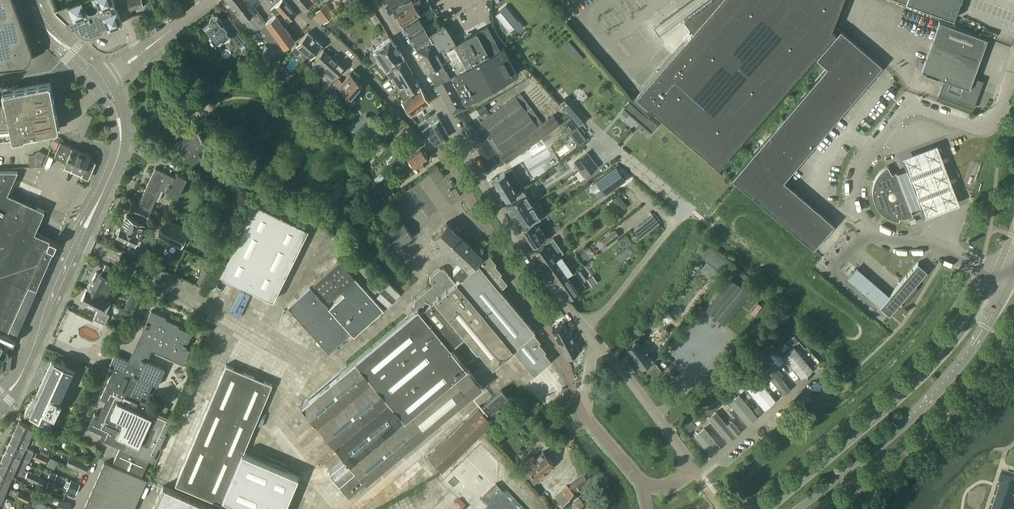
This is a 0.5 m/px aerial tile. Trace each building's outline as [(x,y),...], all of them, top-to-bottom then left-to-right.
[(13,65),(22,64),(23,64),(25,63),(26,62),(28,61),(29,59),(30,58),(30,56),(31,55),(31,53),(31,51),(31,49),(13,0),(0,0),(0,66),(13,65)] [(113,0),(79,0),(54,10),(55,11),(71,27),(74,26),(76,29),(79,32),(83,35),(87,36),(91,36),(95,35),(99,33),(102,30),(104,26),(108,28),(122,23),(113,0)] [(129,9),(143,5),(142,0),(127,0),(129,9)] [(247,0),(226,0),(242,20),(244,18),(253,29),(263,21),(247,0)] [(284,0),(280,0),(271,9),(276,14),(280,10),(285,15),(286,14),(290,18),(295,13),(284,0)] [(303,10),(313,0),(312,0),(295,0),(303,10)] [(387,0),(391,8),(395,6),(398,11),(413,2),(415,0),(387,0)] [(415,6),(420,2),(419,0),(417,0),(412,3),(405,7),(406,9),(396,16),(402,26),(419,14),(420,14),(415,6)] [(835,32),(831,28),(842,0),(709,0),(683,19),(692,31),(659,69),(636,95),(718,166),(835,32)] [(960,0),(903,0),(953,18),(960,0)] [(326,2),(314,12),(323,22),(335,13),(326,2)] [(245,39),(232,22),(226,26),(217,14),(214,14),(211,16),(210,20),(203,25),(215,41),(220,38),(221,40),(228,34),(236,45),(245,39)] [(280,20),(276,14),(265,22),(284,48),(295,40),(284,26),(280,20)] [(423,26),(423,25),(418,18),(420,16),(419,14),(402,26),(408,35),(423,26)] [(283,17),(280,20),(284,26),(289,22),(286,19),(285,19),(283,17)] [(973,77),(987,37),(939,20),(921,70),(944,78),(938,95),(972,107),(982,80),(973,77)] [(283,48),(264,23),(258,27),(271,45),(269,46),(275,54),(283,48)] [(518,73),(508,54),(503,46),(500,48),(488,25),(477,31),(461,39),(462,39),(456,42),(454,39),(453,40),(445,25),(428,35),(424,27),(426,26),(425,24),(423,25),(423,26),(408,35),(414,45),(435,82),(451,112),(466,103),(465,101),(517,72),(518,73)] [(783,180),(835,120),(882,65),(840,29),(816,58),(827,67),(731,178),(813,248),(834,223),(783,180)] [(310,56),(321,44),(315,37),(314,38),(312,37),(313,36),(308,32),(296,45),(295,44),(291,49),(296,54),(300,50),(302,52),(304,50),(310,56)] [(403,56),(398,49),(398,48),(397,48),(396,46),(396,45),(395,45),(390,38),(373,50),(374,51),(371,53),(370,55),(373,59),(375,60),(378,58),(385,68),(403,57),(403,56)] [(276,58),(268,47),(255,56),(263,67),(276,58)] [(332,81),(343,69),(344,67),(323,49),(312,63),(329,78),(325,82),(319,90),(322,92),(332,81)] [(279,56),(271,66),(274,69),(283,59),(279,56)] [(419,84),(403,57),(385,68),(402,94),(419,84)] [(280,65),(272,75),(280,82),(288,72),(280,65)] [(356,91),(362,83),(350,73),(343,81),(338,77),(334,82),(343,90),(339,95),(347,101),(351,96),(354,96),(357,93),(356,91)] [(306,84),(302,88),(309,94),(313,89),(306,84)] [(429,101),(426,96),(419,84),(402,94),(403,96),(402,96),(411,112),(429,101)] [(506,163),(559,123),(553,114),(542,122),(520,92),(481,121),(492,136),(491,136),(492,137),(488,140),(499,154),(506,163)] [(12,138),(5,102),(0,103),(0,139),(12,138)] [(488,110),(484,105),(477,110),(481,115),(488,110)] [(642,113),(635,107),(630,112),(637,118),(642,113)] [(448,135),(439,118),(436,114),(427,119),(430,124),(422,129),(435,143),(448,135)] [(581,116),(575,120),(579,125),(585,120),(581,116)] [(650,132),(656,125),(650,120),(645,127),(650,132)] [(420,147),(425,143),(416,132),(409,124),(402,129),(409,137),(393,150),(402,161),(403,160),(408,157),(420,147)] [(185,135),(176,142),(182,151),(180,153),(183,157),(186,157),(190,163),(210,149),(196,128),(191,131),(185,135)] [(88,160),(90,155),(60,142),(54,156),(66,161),(64,166),(85,176),(92,161),(88,160)] [(897,174),(911,211),(923,207),(927,217),(959,205),(937,146),(903,158),(907,170),(897,174)] [(422,162),(428,157),(427,156),(427,154),(425,152),(423,152),(420,147),(408,157),(413,164),(411,167),(412,168),(415,166),(418,170),(424,165),(422,162)] [(43,166),(48,155),(38,151),(36,155),(29,156),(30,167),(43,166)] [(522,152),(515,157),(522,166),(529,161),(524,155),(522,152)] [(579,169),(592,159),(587,152),(574,162),(579,169)] [(584,175),(597,165),(592,159),(579,169),(584,175)] [(247,173),(241,164),(233,170),(239,179),(247,173)] [(548,164),(540,170),(543,174),(551,168),(548,164)] [(897,174),(896,172),(890,174),(887,165),(884,167),(882,169),(880,170),(879,172),(877,175),(876,176),(875,178),(874,179),(874,181),(873,182),(873,184),(872,186),(872,188),(872,190),(872,191),(872,194),(872,197),(873,199),(874,201),(875,204),(876,206),(878,208),(879,210),(881,212),(883,214),(886,216),(888,217),(891,218),(893,219),(896,220),(899,220),(899,217),(902,217),(905,217),(907,216),(910,216),(912,215),(911,211),(897,174)] [(504,172),(492,179),(498,188),(505,200),(516,193),(515,191),(523,186),(512,167),(504,172)] [(616,167),(596,181),(605,194),(625,180),(616,167)] [(177,197),(187,177),(177,172),(175,177),(155,168),(138,204),(151,210),(160,189),(177,197)] [(34,232),(39,221),(44,209),(7,192),(18,169),(0,170),(0,369),(3,369),(4,364),(5,359),(7,360),(8,357),(11,358),(14,344),(16,344),(18,342),(19,339),(19,336),(17,334),(15,333),(35,287),(36,287),(56,241),(34,232)] [(376,183),(370,188),(373,192),(379,186),(376,183)] [(391,189),(383,195),(387,200),(395,193),(391,189)] [(512,215),(536,199),(530,189),(525,192),(523,189),(508,198),(510,202),(506,205),(512,215)] [(618,194),(612,199),(617,204),(622,200),(618,194)] [(538,213),(543,209),(536,199),(512,215),(519,225),(523,222),(525,226),(540,216),(538,213)] [(273,300),(308,228),(254,201),(219,273),(273,300)] [(149,210),(132,202),(129,210),(146,218),(149,210)] [(139,233),(144,223),(126,215),(121,224),(120,224),(120,225),(118,226),(116,229),(117,232),(116,233),(135,241),(139,242),(142,235),(139,233)] [(181,248),(190,230),(165,218),(156,236),(181,248)] [(544,239),(532,221),(521,229),(533,246),(544,239)] [(412,237),(403,222),(382,235),(391,250),(412,237)] [(481,255),(458,233),(446,222),(434,235),(436,237),(435,239),(438,243),(440,241),(462,261),(453,270),(460,276),(469,267),(469,268),(481,255)] [(572,228),(566,232),(570,238),(576,233),(572,228)] [(607,245),(620,235),(615,229),(602,239),(607,245)] [(552,256),(557,252),(554,249),(549,252),(546,248),(551,245),(549,241),(535,250),(547,267),(556,261),(556,260),(555,260),(552,256)] [(710,249),(704,257),(722,271),(728,263),(710,249)] [(482,385),(450,347),(464,336),(476,350),(478,349),(492,366),(512,349),(533,375),(551,360),(544,351),(545,350),(538,342),(540,340),(533,332),(534,331),(499,289),(507,282),(500,274),(501,273),(494,264),(496,263),(488,254),(455,282),(443,268),(440,268),(430,276),(429,280),(433,284),(415,299),(414,303),(409,307),(413,311),(301,404),(357,471),(339,485),(349,497),(482,385)] [(564,273),(558,264),(563,261),(560,257),(556,260),(556,261),(547,267),(558,282),(571,272),(569,270),(564,273)] [(339,260),(313,284),(329,302),(337,294),(335,293),(339,289),(343,295),(329,308),(351,333),(353,336),(383,310),(355,278),(339,260)] [(919,261),(918,261),(878,307),(879,308),(891,294),(897,299),(896,301),(895,302),(896,303),(897,305),(898,306),(899,306),(901,306),(902,305),(916,289),(917,287),(916,285),(916,284),(914,283),(924,270),(917,264),(919,261)] [(108,290),(113,281),(119,285),(124,275),(106,265),(101,274),(97,272),(88,289),(87,288),(87,289),(105,298),(106,296),(108,295),(109,292),(109,291),(108,290)] [(571,272),(558,282),(569,299),(579,291),(583,289),(586,287),(574,270),(571,272)] [(592,275),(587,279),(592,285),(597,282),(592,275)] [(724,325),(747,297),(751,301),(754,297),(750,294),(751,292),(746,288),(745,290),(730,278),(705,309),(724,325)] [(869,279),(861,288),(866,292),(874,283),(869,279)] [(329,308),(310,287),(287,307),(329,353),(351,333),(329,308)] [(106,312),(112,301),(105,298),(87,289),(81,300),(98,309),(94,317),(105,323),(110,314),(106,312)] [(750,311),(750,312),(754,315),(761,305),(758,302),(750,311)] [(108,368),(113,370),(107,384),(112,387),(99,414),(95,412),(88,427),(102,433),(100,438),(114,444),(116,439),(126,443),(124,448),(152,461),(158,447),(160,448),(166,433),(165,433),(172,419),(148,408),(149,404),(140,399),(142,395),(147,397),(153,383),(157,385),(165,368),(147,360),(152,349),(183,363),(190,349),(185,347),(192,332),(178,326),(179,324),(165,318),(166,316),(152,310),(140,336),(142,337),(131,361),(115,353),(108,368)] [(657,322),(653,319),(649,324),(653,328),(657,322)] [(572,335),(565,321),(552,328),(559,342),(572,335)] [(579,348),(572,335),(559,342),(567,355),(579,348)] [(636,341),(626,348),(629,352),(621,359),(630,370),(638,363),(641,367),(651,359),(636,341)] [(781,354),(787,349),(783,344),(777,349),(781,354)] [(813,369),(797,351),(792,355),(790,353),(784,357),(802,378),(813,369)] [(51,422),(69,382),(75,369),(51,359),(36,393),(37,392),(38,394),(36,396),(34,397),(32,399),(30,400),(29,402),(27,404),(26,406),(25,409),(25,411),(24,413),(25,413),(27,412),(51,422)] [(769,364),(765,359),(759,364),(763,369),(769,364)] [(175,484),(221,504),(224,498),(248,508),(284,508),(298,476),(243,452),(263,406),(269,408),(277,390),(271,387),(272,384),(226,364),(175,484)] [(783,394),(790,388),(782,377),(784,375),(780,369),(777,371),(773,366),(765,372),(783,394)] [(751,380),(746,374),(740,379),(740,380),(745,385),(751,380)] [(765,409),(776,401),(760,381),(755,386),(751,382),(746,386),(764,409),(765,409)] [(728,390),(722,395),(726,400),(727,400),(733,395),(739,390),(734,384),(728,390)] [(748,424),(757,416),(740,396),(731,404),(748,424)] [(708,416),(721,405),(717,399),(710,405),(703,410),(704,410),(708,416)] [(166,412),(169,406),(159,402),(157,408),(166,412)] [(443,468),(483,429),(492,420),(478,406),(429,454),(443,468)] [(527,415),(520,407),(513,413),(521,421),(527,415)] [(706,417),(702,412),(695,417),(699,422),(706,417)] [(728,441),(740,430),(731,420),(727,423),(717,412),(709,418),(728,441)] [(39,430),(19,421),(14,431),(29,437),(32,432),(37,435),(39,430)] [(696,426),(691,421),(685,426),(690,431),(696,426)] [(721,447),(704,426),(693,435),(709,456),(721,447)] [(51,436),(54,430),(48,427),(46,433),(51,436)] [(34,440),(29,438),(29,437),(14,431),(10,440),(25,447),(27,442),(32,445),(34,440)] [(10,440),(6,450),(21,456),(20,457),(25,459),(28,460),(33,451),(30,449),(25,447),(10,440)] [(6,450),(1,459),(16,466),(23,470),(28,460),(25,459),(20,457),(21,456),(6,450)] [(40,460),(43,454),(48,457),(50,454),(41,450),(39,453),(37,452),(34,457),(40,460)] [(546,470),(554,463),(543,451),(536,458),(534,455),(518,468),(533,485),(548,472),(546,470)] [(46,463),(48,457),(43,454),(40,460),(46,463)] [(85,472),(89,463),(71,455),(66,464),(85,472)] [(338,484),(355,470),(345,458),(328,472),(338,484)] [(0,462),(0,471),(12,476),(14,471),(19,473),(21,474),(23,470),(16,466),(1,459),(0,462)] [(147,479),(105,460),(83,508),(134,508),(147,479)] [(11,476),(12,476),(0,471),(0,483),(7,486),(9,481),(14,483),(16,479),(11,476)] [(31,479),(34,474),(28,471),(26,477),(31,479)] [(34,474),(31,479),(37,482),(46,486),(48,480),(40,476),(34,474)] [(999,488),(1013,493),(1013,477),(1004,474),(999,488)] [(76,493),(81,483),(71,479),(67,489),(76,493)] [(578,495),(579,497),(580,495),(588,489),(580,480),(555,498),(564,508),(573,502),(578,508),(584,508),(585,508),(578,499),(576,496),(578,495)] [(7,486),(0,483),(0,494),(2,495),(4,491),(9,493),(12,488),(7,486)] [(496,483),(479,500),(488,508),(487,508),(521,508),(496,483)] [(163,486),(152,508),(215,508),(163,486)] [(995,502),(1013,508),(1013,493),(999,488),(1000,489),(995,502)] [(22,499),(25,493),(19,491),(16,497),(22,499)] [(28,502),(31,496),(25,493),(22,499),(28,502)] [(71,503),(62,499),(57,508),(68,508),(71,503)]
